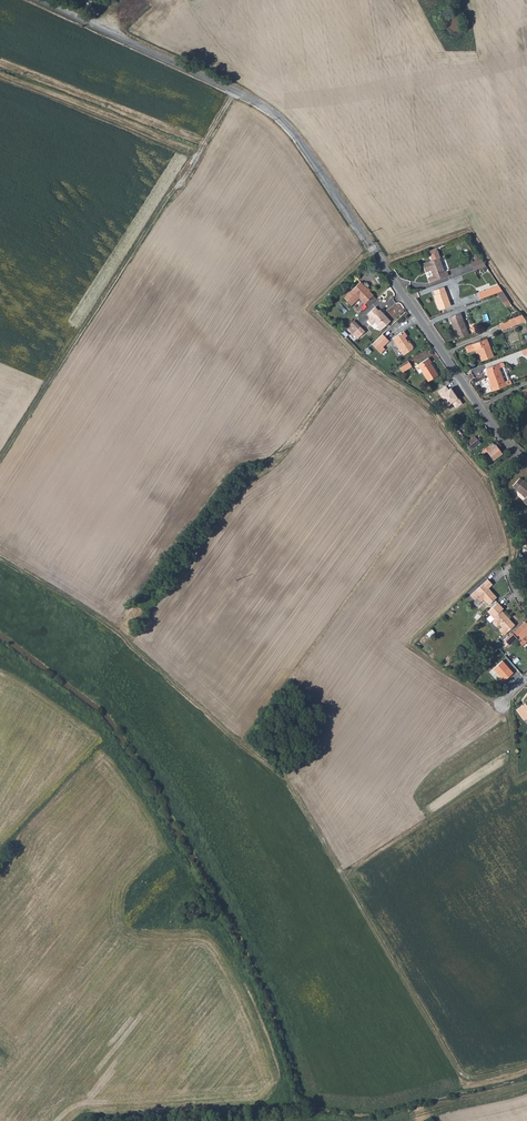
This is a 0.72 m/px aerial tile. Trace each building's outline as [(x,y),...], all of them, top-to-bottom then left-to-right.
[(436,246),(427,249),(431,258),(421,261),(424,269),(429,268),(432,273),(426,275),(428,280),(447,274),(446,269),(443,269),(438,256),(439,255),(436,246)] [(471,262),(473,269),(485,264),(481,258),(471,262)] [(373,292),(360,279),(353,285),(345,293),(352,301),(359,295),(364,301),(373,292)] [(477,291),(479,297),(496,291),(502,289),(498,284),(498,283),(477,291)] [(449,303),(442,284),(432,288),(433,292),(431,292),(437,307),(449,303)] [(502,289),(496,291),(507,306),(511,304),(502,289)] [(377,309),(373,305),(365,312),(368,316),(365,319),(369,323),(372,320),(376,324),(380,328),(388,320),(378,308),(377,309)] [(456,333),(458,336),(467,333),(459,311),(448,315),(454,333),(456,333)] [(514,316),(517,323),(525,320),(521,314),(514,316)] [(514,316),(498,322),(501,329),(517,323),(514,316)] [(360,328),(354,321),(349,325),(356,331),(360,328)] [(407,334),(404,329),(392,336),(403,353),(412,348),(412,345),(410,341),(408,341),(405,335),(407,334)] [(388,339),(381,332),(370,343),(379,352),(384,348),(382,345),(388,339)] [(476,347),(477,351),(481,359),(493,354),(486,336),(465,344),(464,346),(466,349),(468,350),(474,348),(476,347)] [(430,360),(428,356),(417,363),(428,380),(437,373),(429,361),(430,360)] [(407,358),(398,364),(401,370),(411,364),(407,358)] [(488,385),(490,389),(504,384),(503,380),(497,366),(498,365),(497,361),(485,366),(486,370),(485,371),(490,384),(488,385)] [(477,438),(467,447),(470,450),(480,441),(477,438)] [(503,450),(495,442),(493,440),(489,444),(490,446),(488,449),(495,457),(503,450)] [(522,474),(520,475),(518,472),(510,479),(522,492),(519,495),(523,499),(526,495),(526,479),(522,474)] [(469,595),(473,599),(490,582),(486,578),(469,595)] [(490,582),(473,599),(476,596),(480,600),(490,590),(487,587),(491,583),(490,582)] [(490,590),(480,600),(480,601),(483,598),(488,603),(496,596),(490,590)] [(497,601),(486,610),(495,618),(493,620),(493,622),(504,612),(501,609),(503,607),(497,601)] [(504,612),(493,622),(496,625),(498,625),(499,623),(502,626),(500,629),(501,630),(511,619),(504,612)] [(511,619),(501,630),(504,633),(515,623),(511,619)] [(524,622),(512,634),(515,638),(526,627),(526,625),(524,622)] [(520,640),(521,641),(522,640),(525,643),(526,641),(526,628),(518,637),(520,640)] [(512,634),(504,642),(509,646),(517,639),(515,638),(512,634)] [(522,704),(515,709),(523,719),(526,716),(526,702),(525,704),(523,705),(522,704)]
